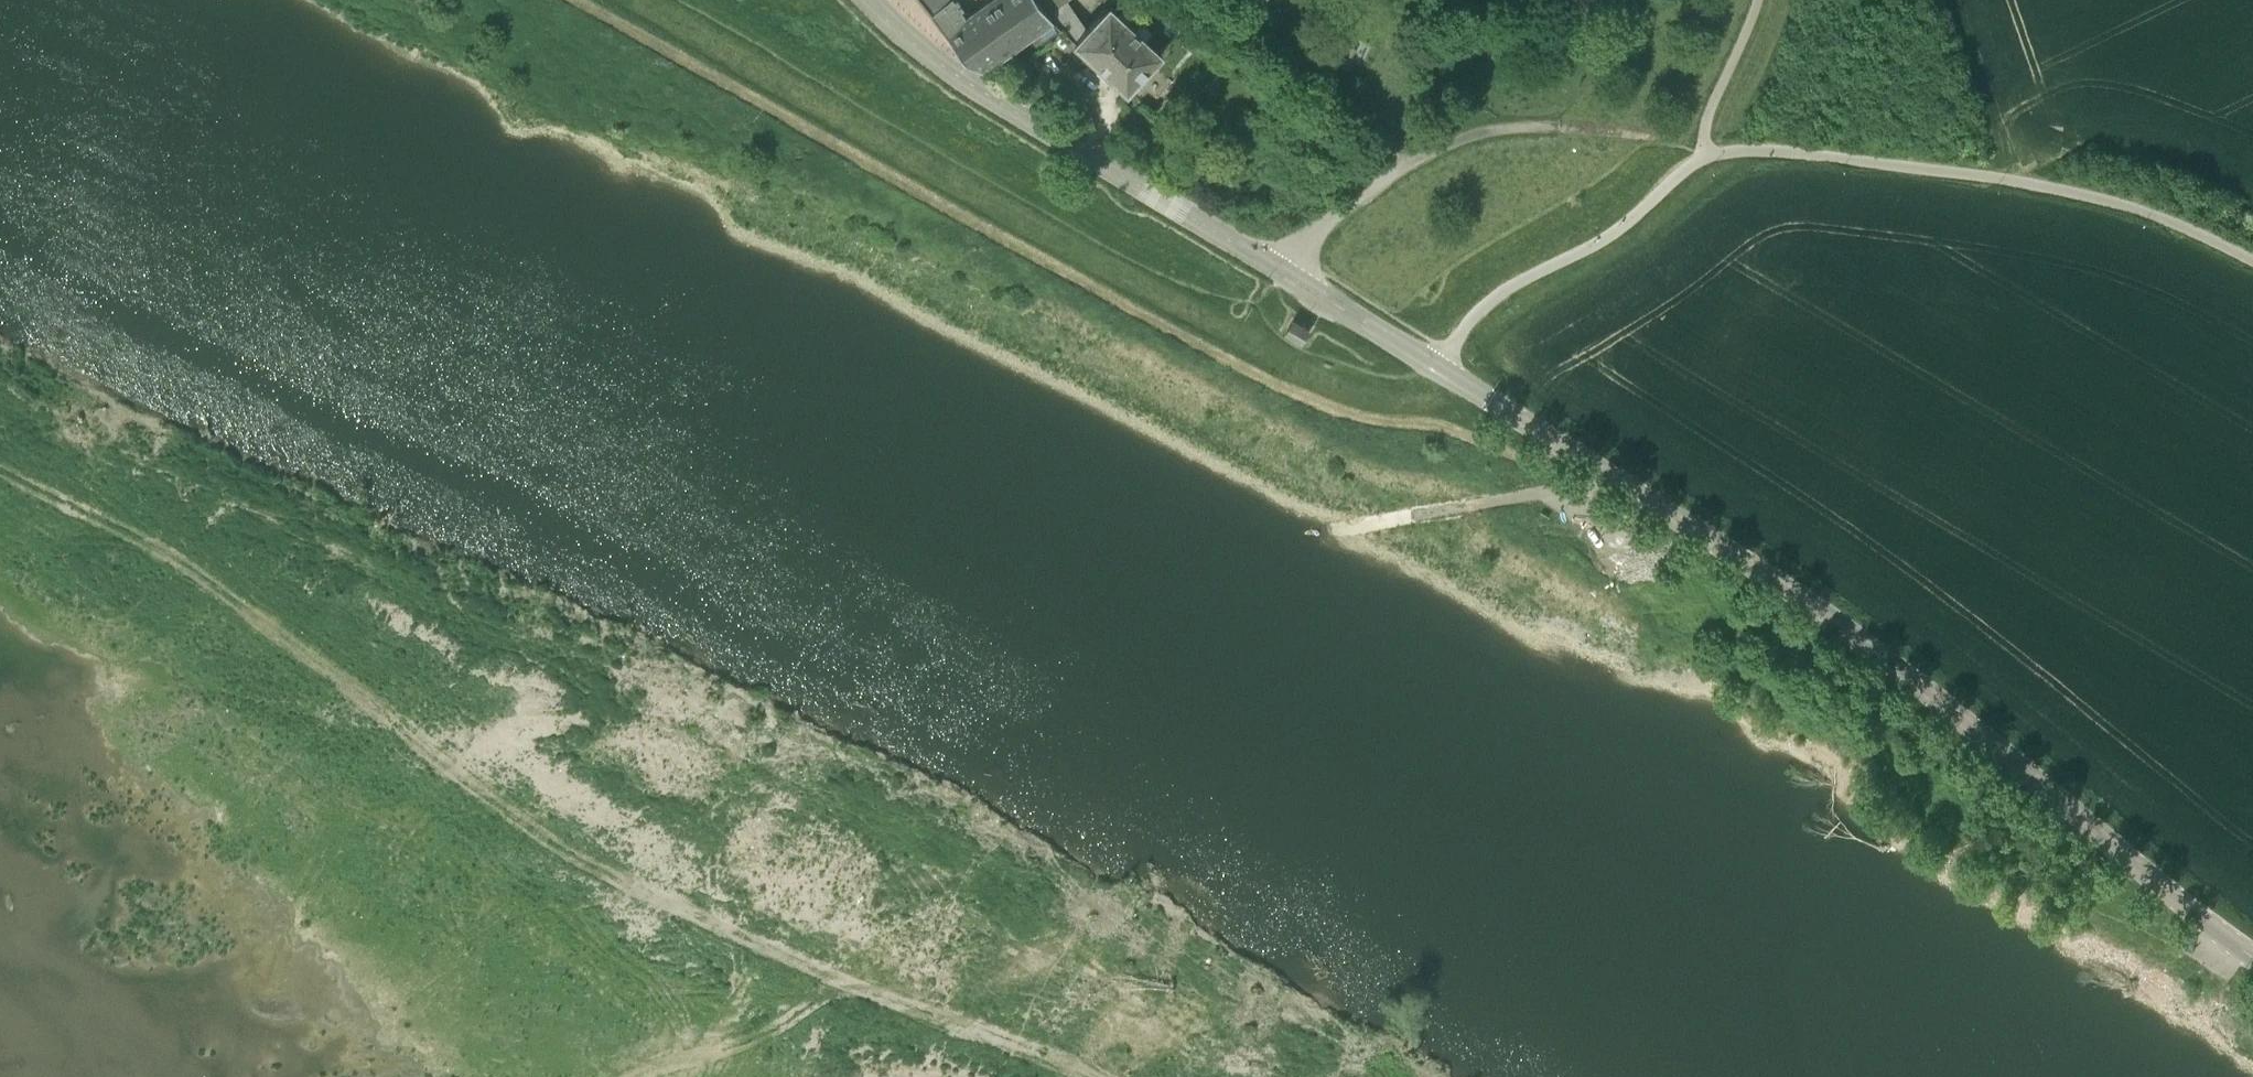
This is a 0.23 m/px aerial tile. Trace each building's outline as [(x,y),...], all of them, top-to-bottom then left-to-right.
[(1051,22),(1052,21),(1048,13),(1065,1),(1067,0),(988,0),(968,13),(958,0),(947,0),(930,13),(965,59),(982,70),(1001,57),(1051,22)] [(1109,1),(1108,2),(1073,42),(1126,91),(1163,51),(1109,1)] [(1293,320),(1284,333),(1300,343),(1306,333),(1308,329),(1293,320)]
